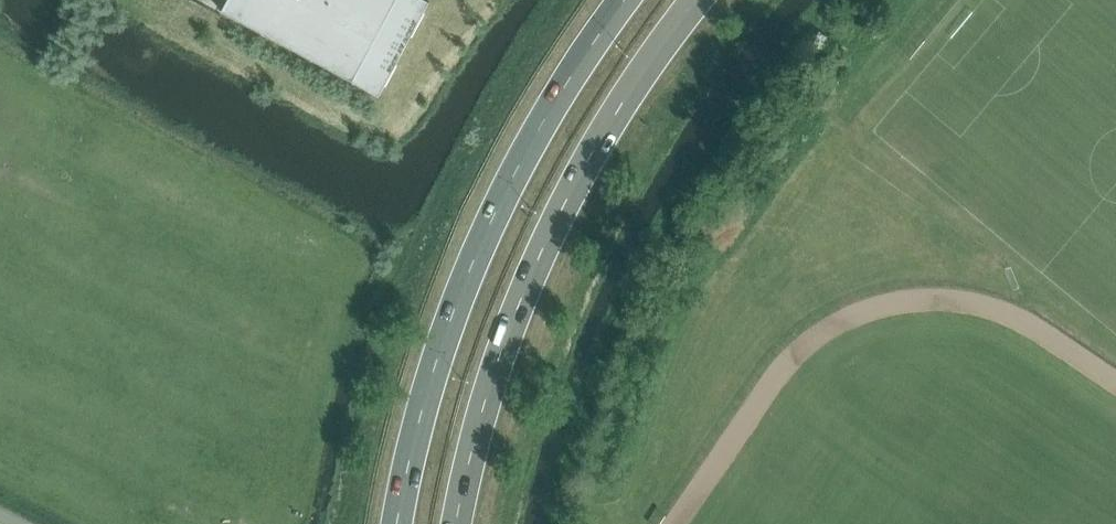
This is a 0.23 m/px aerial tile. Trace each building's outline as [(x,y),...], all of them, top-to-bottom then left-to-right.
[(342,83),(345,77),(380,95),(430,2),(426,0),(228,0),(222,11),(334,71),(331,77),(342,83)]
